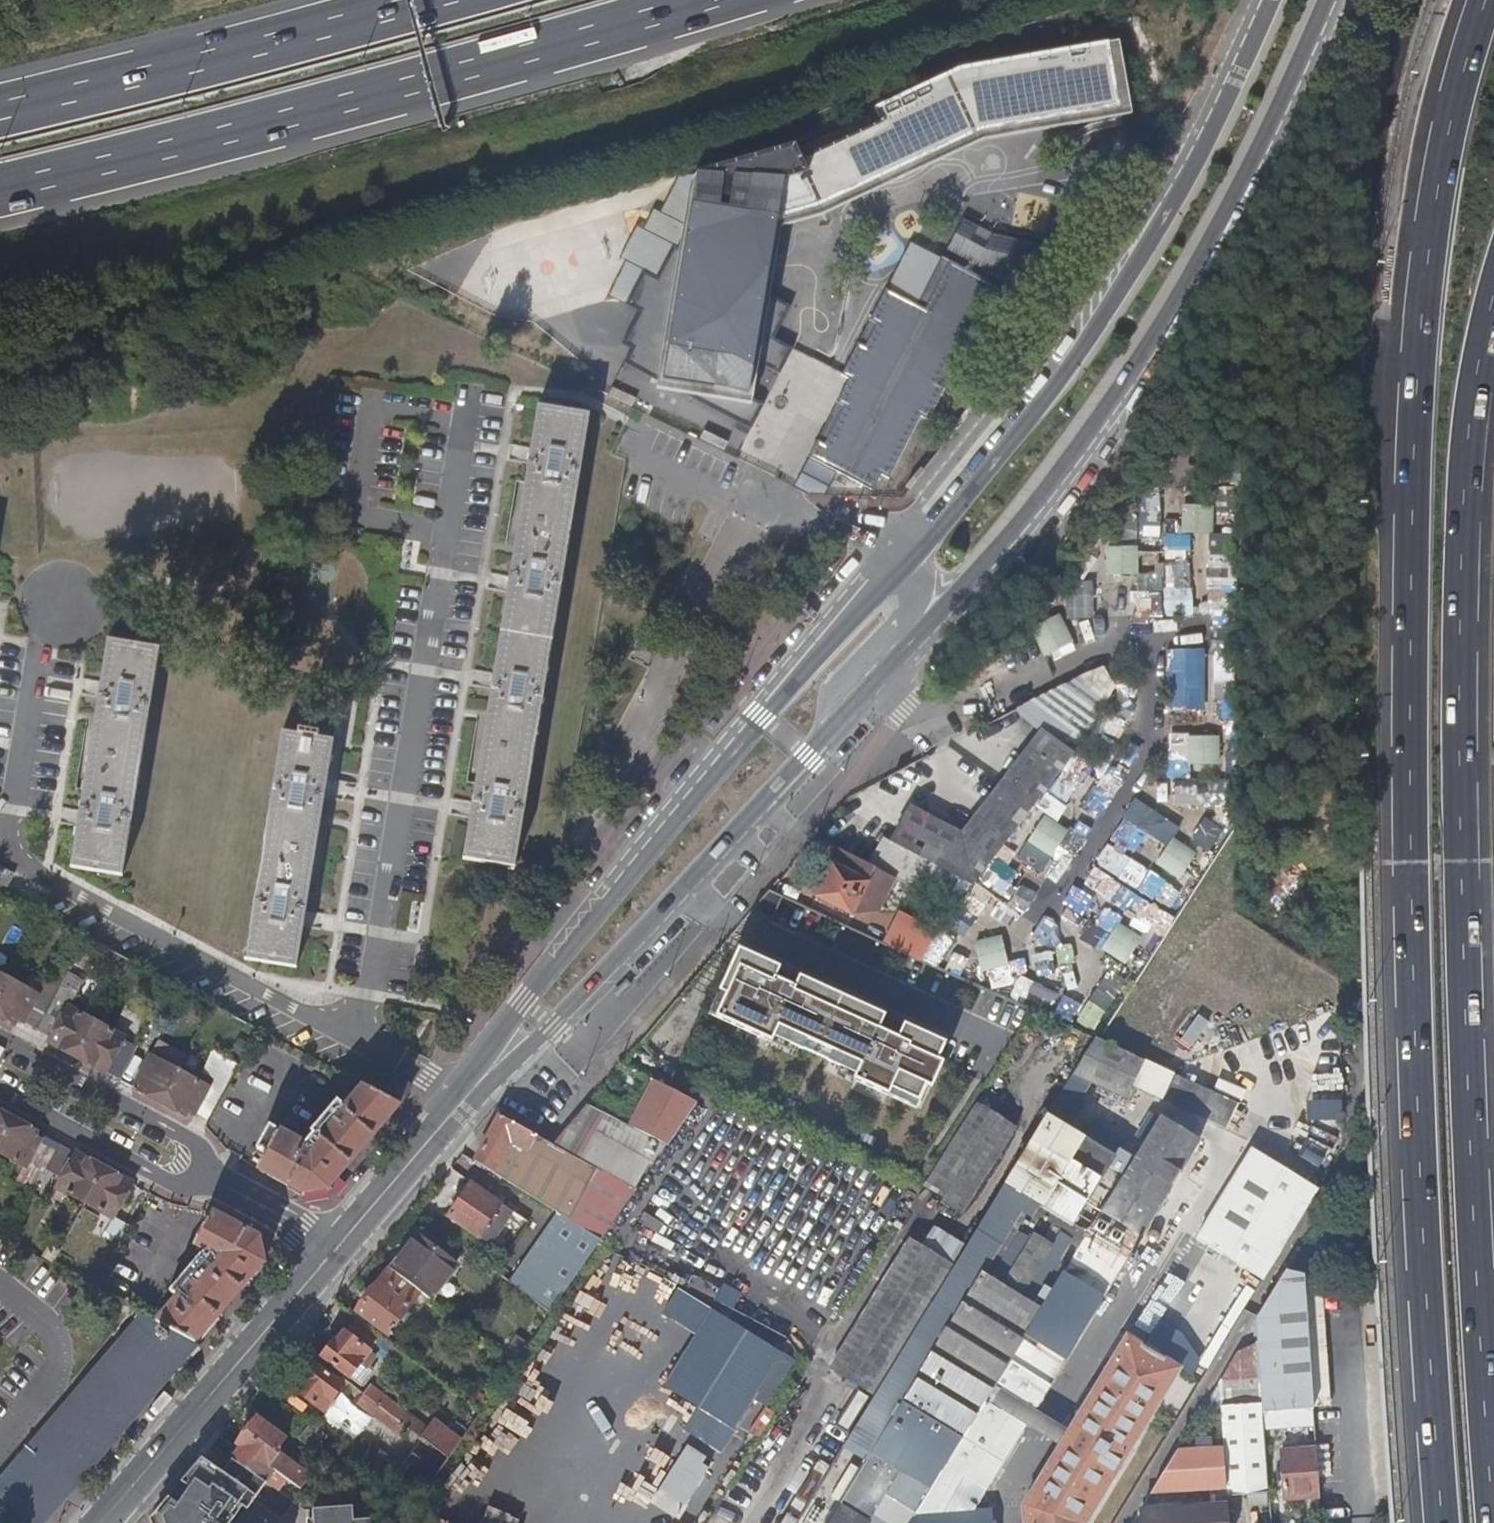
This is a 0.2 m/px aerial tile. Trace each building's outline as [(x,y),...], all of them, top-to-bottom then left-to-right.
[(695,179),(657,387),(754,403),(781,223),(831,210),(985,139),(1122,116),(1110,46),(969,69),(803,150),(695,179)] [(951,248),(1001,271),(1008,256),(1031,267),(1039,248),(966,214),(951,248)] [(927,308),(909,300),(825,462),(875,487),(884,474),(891,478),(922,413),(931,418),(974,333),(984,338),(1007,289),(951,262),(927,308)] [(825,462),(909,300),(883,287),(867,319),(875,323),(863,344),(855,341),(839,373),(846,377),(834,401),(842,405),(823,443),(815,439),(806,456),(825,462)] [(875,323),(867,319),(855,341),(863,344),(875,323)] [(834,401),(815,439),(823,443),(842,405),(834,401)] [(538,406),(463,861),(515,869),(590,414),(538,406)] [(1214,505),(1182,505),(1182,533),(1213,534),(1214,505)] [(1138,546),(1106,547),(1107,575),(1138,574),(1138,546)] [(1094,615),(1159,615),(1158,576),(1093,577),(1094,615)] [(1060,614),(1031,628),(1044,657),(1074,643),(1060,614)] [(106,641),(70,868),(121,877),(157,649),(106,641)] [(1020,753),(1043,765),(1058,741),(1040,729),(1020,753)] [(283,734),(247,961),(297,970),(332,743),(316,741),(317,733),(299,730),(298,737),(283,734)] [(1220,736),(1188,736),(1188,765),(1220,764),(1220,736)] [(970,887),(994,850),(1043,765),(1020,753),(961,834),(940,870),(970,887)] [(1171,780),(1170,812),(1201,813),(1202,781),(1171,780)] [(891,842),(940,870),(961,834),(911,806),(891,842)] [(1069,831),(1045,816),(1027,843),(1051,858),(1069,831)] [(1198,853),(1172,836),(1155,860),(1181,878),(1198,853)] [(896,880),(842,851),(834,865),(821,858),(819,863),(825,867),(809,898),(848,918),(878,914),(896,880)] [(2,899),(14,875),(0,868),(0,899),(2,899)] [(792,899),(773,890),(755,910),(781,922),(792,899)] [(898,912),(882,943),(920,963),(936,932),(898,912)] [(1142,938),(1118,922),(1100,948),(1124,964),(1142,938)] [(1001,935),(972,941),(979,974),(1008,968),(1001,935)] [(927,1037),(741,949),(721,991),(728,994),(717,1016),(773,1042),(775,1037),(858,1076),(856,1082),(890,1098),(901,1076),(907,1079),(927,1037)] [(1050,951),(1022,958),(1029,986),(1057,979),(1050,951)] [(51,1036),(67,1006),(68,1004),(80,980),(67,973),(59,988),(44,981),(37,995),(23,1021),(51,1036)] [(37,995),(0,975),(0,1015),(15,1023),(18,1018),(23,1021),(37,995)] [(48,1041),(105,1072),(124,1036),(67,1006),(51,1036),(48,1041)] [(1144,1061),(1094,1038),(1074,1074),(1091,1083),(1108,1091),(1126,1100),(1133,1084),(1144,1061)] [(208,1087),(194,1113),(204,1118),(242,1049),(229,1042),(223,1052),(210,1045),(192,1078),(208,1087)] [(138,1090),(186,1116),(188,1111),(194,1114),(194,1113),(208,1087),(192,1078),(150,1056),(136,1082),(141,1085),(138,1090)] [(1240,1105),(1144,1061),(1133,1084),(1152,1092),(1229,1128),(1240,1105)] [(726,1071),(713,1065),(709,1073),(722,1079),(726,1071)] [(1091,1083),(1074,1074),(1065,1088),(1082,1098),(1091,1083)] [(384,1097),(401,1105),(410,1085),(394,1077),(384,1097)] [(329,1188),(401,1105),(384,1097),(363,1087),(318,1139),(321,1142),(311,1154),(303,1151),(305,1146),(279,1131),(277,1134),(275,1134),(269,1144),(271,1145),(266,1153),(265,1153),(260,1162),(261,1163),(258,1169),(301,1194),(329,1188)] [(642,1127),(670,1142),(691,1103),(664,1088),(642,1127)] [(1065,1088),(951,1274),(963,1282),(973,1288),(828,1522),(909,1522),(911,1521),(971,1514),(1127,1259),(1073,1225),(1114,1158),(1065,1126),(1082,1098),(1065,1088)] [(801,1106),(788,1100),(784,1108),(797,1114),(801,1106)] [(668,1145),(586,1104),(552,1145),(597,1170),(636,1191),(668,1145)] [(978,1105),(924,1190),(962,1214),(1017,1129),(978,1105)] [(37,1132),(0,1113),(0,1154),(21,1165),(25,1167),(39,1141),(39,1140),(34,1137),(37,1132)] [(552,1145),(550,1144),(498,1116),(474,1161),(494,1173),(510,1144),(565,1173),(547,1206),(558,1213),(570,1220),(597,1170),(552,1145)] [(1163,1118),(1104,1212),(1142,1236),(1201,1142),(1163,1118)] [(876,1142),(864,1136),(860,1144),(873,1150),(876,1142)] [(55,1149),(39,1141),(25,1167),(21,1165),(13,1180),(33,1190),(55,1149)] [(1263,1282),(1319,1191),(1251,1150),(1195,1241),(1263,1282)] [(48,1177),(59,1183),(72,1158),(62,1152),(48,1177)] [(112,1218),(131,1183),(75,1153),(72,1158),(59,1183),(56,1188),(112,1218)] [(471,1184),(449,1216),(490,1245),(512,1212),(471,1184)] [(191,1283),(157,1322),(195,1342),(266,1259),(262,1236),(258,1238),(212,1213),(208,1220),(207,1220),(196,1240),(197,1241),(195,1246),(220,1260),(198,1286),(191,1283)] [(550,1314),(601,1240),(570,1220),(558,1213),(509,1283),(550,1314)] [(421,1291),(430,1298),(456,1264),(419,1237),(393,1270),(421,1291)] [(830,1368),(857,1385),(873,1395),(952,1268),(909,1241),(830,1368)] [(393,1270),(390,1268),(357,1312),(388,1336),(421,1291),(393,1270)] [(1303,1275),(1286,1271),(1256,1321),(1260,1374),(1263,1426),(1272,1425),(1271,1412),(1312,1411),(1303,1275)] [(963,1282),(951,1274),(932,1303),(945,1311),(963,1282)] [(1256,1293),(1228,1276),(1173,1366),(1126,1338),(1025,1505),(1026,1522),(1114,1522),(1256,1293)] [(118,1301),(103,1320),(115,1330),(129,1313),(137,1319),(0,1479),(0,1498),(28,1522),(42,1522),(195,1342),(157,1322),(118,1301)] [(945,1311),(932,1303),(884,1381),(890,1385),(904,1364),(910,1368),(945,1311)] [(1159,1303),(1153,1311),(1174,1326),(1180,1317),(1159,1303)] [(345,1332),(369,1351),(378,1340),(353,1321),(345,1332)] [(319,1361),(349,1384),(352,1381),(361,1388),(372,1374),(362,1367),(373,1354),(369,1351),(345,1332),(337,1342),(334,1340),(319,1361)] [(515,1363),(527,1346),(516,1338),(504,1354),(515,1363)] [(1236,1374),(1256,1373),(1256,1347),(1235,1347),(1236,1374)] [(306,1383),(298,1393),(323,1412),(343,1386),(315,1366),(304,1381),(306,1383)] [(1260,1374),(1222,1377),(1218,1383),(1222,1449),(1225,1489),(1225,1496),(1247,1495),(1268,1493),(1263,1426),(1260,1374)] [(884,1381),(861,1418),(869,1424),(893,1386),(890,1385),(884,1381)] [(873,1395),(857,1385),(834,1421),(851,1431),(873,1395)] [(370,1387),(364,1395),(378,1406),(399,1422),(405,1414),(370,1387)] [(481,1412),(488,1402),(476,1393),(469,1403),(481,1412)] [(399,1441),(408,1429),(399,1422),(378,1406),(364,1395),(355,1407),(399,1441)] [(1313,1423),(1312,1411),(1271,1412),(1272,1425),(1313,1423)] [(245,1468),(266,1483),(275,1471),(266,1465),(285,1439),(257,1418),(237,1446),(246,1452),(252,1457),(245,1468)] [(861,1418),(844,1446),(853,1451),(869,1424),(861,1418)] [(448,1459),(455,1450),(461,1442),(434,1421),(421,1439),(448,1459)] [(330,1439),(313,1424),(300,1440),(316,1454),(330,1439)] [(421,1499),(448,1459),(421,1439),(393,1479),(421,1499)] [(365,1440),(355,1454),(379,1471),(389,1457),(365,1440)] [(853,1451),(844,1446),(839,1454),(848,1459),(853,1451)] [(1222,1449),(1176,1452),(1151,1494),(1225,1489),(1222,1449)] [(1318,1497),(1314,1449),(1280,1452),(1283,1499),(1318,1497)] [(246,1452),(238,1463),(245,1468),(252,1457),(246,1452)] [(152,1518),(153,1522),(257,1522),(257,1520),(241,1509),(252,1493),(215,1467),(196,1490),(193,1488),(179,1504),(170,1496),(152,1518)] [(1269,1506),(1268,1493),(1247,1495),(1248,1508),(1269,1506)] [(1226,1506),(1143,1511),(1143,1522),(1227,1522),(1226,1506)] [(377,1520),(360,1521),(359,1509),(319,1511),(319,1522),(377,1522),(377,1520)] [(911,1521),(909,1522),(993,1522),(992,1512),(971,1514),(911,1521)]
